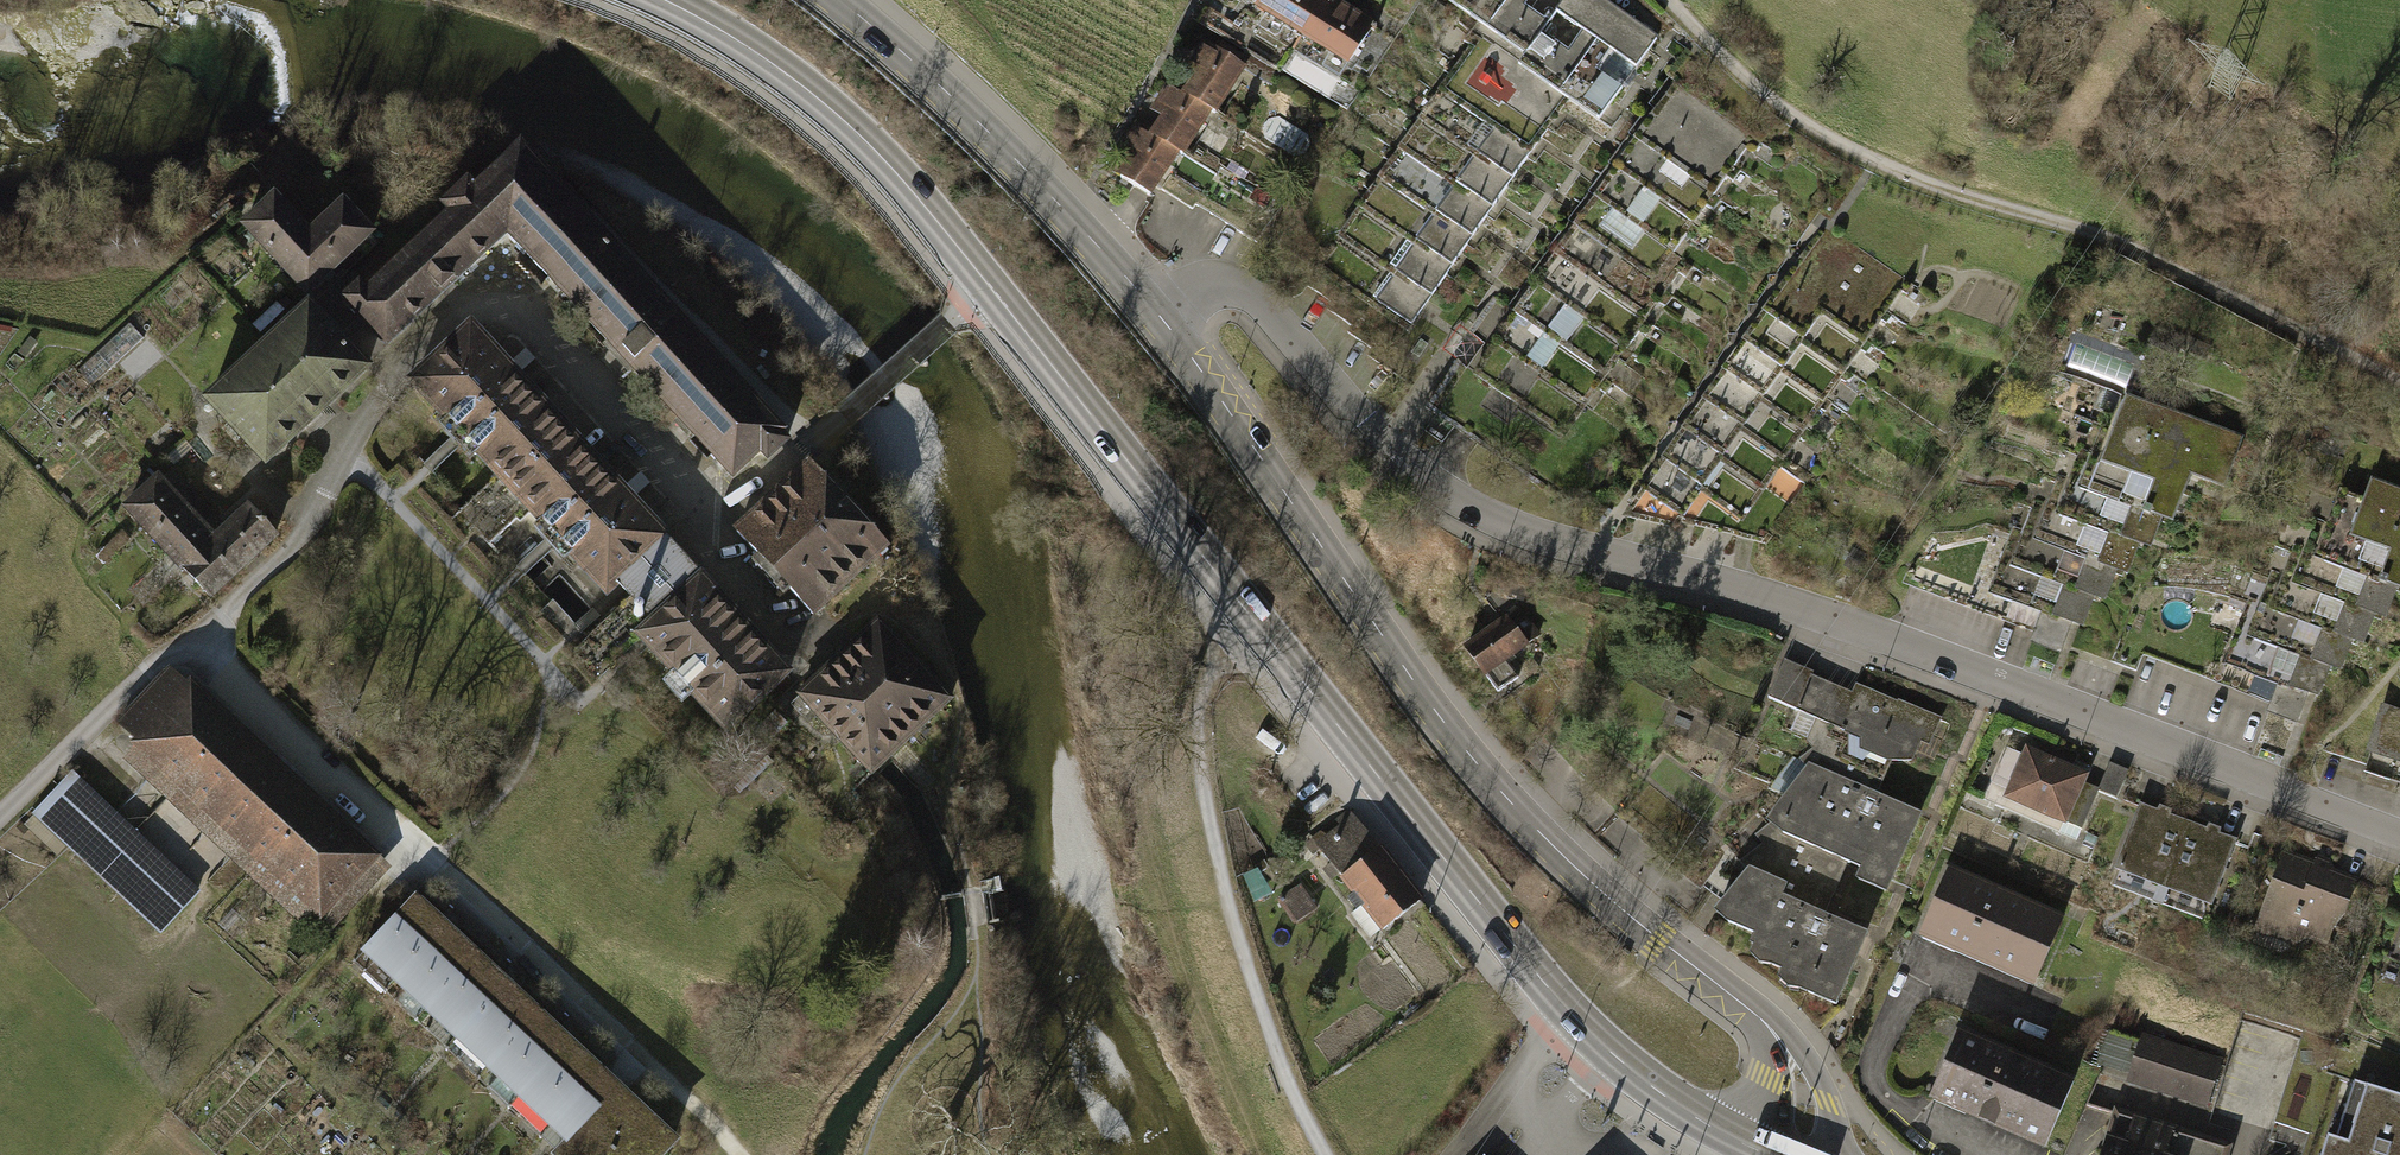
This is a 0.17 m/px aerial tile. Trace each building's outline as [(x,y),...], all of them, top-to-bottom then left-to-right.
[(1310,46),(1339,0),(1268,0),(1259,14),(1310,46)] [(1361,78),(1393,27),(1350,0),(1339,0),(1310,46),(1361,78)] [(1497,38),(1523,0),(1466,0),(1458,12),(1497,38)] [(1536,65),(1580,0),(1523,0),(1497,38),(1536,65)] [(1569,99),(1621,22),(1588,0),(1580,0),(1536,65),(1530,73),(1569,99)] [(1577,105),(1608,126),(1660,49),(1621,22),(1569,99),(1577,105)] [(1518,190),(1577,105),(1569,99),(1530,73),(1482,40),(1445,95),(1504,135),(1482,166),(1518,190)] [(1221,121),(1226,124),(1254,76),(1241,69),(1248,58),(1227,45),(1220,57),(1207,49),(1195,69),(1207,76),(1191,103),(1221,121)] [(1680,89),(1642,144),(1673,165),(1677,158),(1728,194),(1762,146),(1680,89)] [(1176,122),(1162,148),(1188,163),(1194,166),(1221,121),(1191,103),(1175,94),(1164,115),(1176,122)] [(1493,226),(1518,190),(1482,166),(1504,135),(1445,95),(1420,131),(1479,171),(1458,202),(1493,226)] [(1468,263),(1493,226),(1458,202),(1479,171),(1420,131),(1395,168),(1454,208),(1433,239),(1468,263)] [(1142,163),(1127,189),(1144,199),(1161,209),(1188,163),(1162,148),(1139,135),(1128,155),(1142,163)] [(1642,144),(1621,174),(1652,196),(1657,189),(1707,224),(1728,194),(1677,158),(1673,165),(1642,144)] [(412,252),(446,289),(507,232),(555,188),(520,151),(475,193),(468,185),(446,206),(453,214),(412,252)] [(1444,299),(1468,263),(1433,239),(1454,208),(1395,168),(1370,204),(1430,244),(1408,275),(1444,299)] [(1621,174),(1599,204),(1631,226),(1635,219),(1686,255),(1707,224),(1657,189),(1652,196),(1621,174)] [(640,375),(688,330),(555,188),(507,232),(640,375)] [(273,196),(245,224),(306,292),(370,234),(343,204),(309,234),(273,196)] [(1419,335),(1444,299),(1408,275),(1430,244),(1370,204),(1345,240),(1405,281),(1384,311),(1419,335)] [(1599,204),(1578,235),(1610,257),(1614,251),(1664,285),(1682,260),(1686,255),(1635,219),(1631,226),(1599,204)] [(1578,235),(1557,265),(1587,286),(1592,280),(1652,322),(1691,266),(1682,260),(1664,285),(1614,251),(1610,257),(1578,235)] [(1393,374),(1419,335),(1384,311),(1405,281),(1345,240),(1321,276),(1380,317),(1358,350),(1393,374)] [(446,289),(412,252),(366,294),(359,286),(344,300),(386,344),(446,289)] [(1557,265),(1536,295),(1565,316),(1569,310),(1631,353),(1652,322),(1592,280),(1587,286),(1557,265)] [(1536,295),(1514,326),(1544,347),(1548,341),(1609,383),(1631,353),(1569,310),(1565,316),(1536,295)] [(308,309),(209,401),(266,463),(366,370),(308,309)] [(1837,377),(1861,347),(1817,318),(1802,340),(1763,314),(1739,343),(1779,370),(1793,347),(1837,377)] [(131,321),(75,371),(90,388),(146,338),(131,321)] [(408,380),(502,483),(563,428),(468,324),(408,380)] [(1514,326),(1493,356),(1523,377),(1527,371),(1588,413),(1609,383),(1548,341),(1544,347),(1514,326)] [(782,431),(688,330),(640,375),(733,475),(761,450),(768,458),(786,442),(778,434),(782,431)] [(2072,363),(2107,381),(2120,357),(2085,339),(2072,363)] [(1816,408),(1837,377),(1793,347),(1779,370),(1739,343),(1718,374),(1758,401),(1773,379),(1816,408)] [(1493,356),(1472,386),(1503,408),(1508,402),(1567,444),(1588,413),(1527,371),(1523,377),(1493,356)] [(1796,438),(1816,408),(1773,379),(1758,401),(1718,374),(1698,405),(1737,431),(1752,409),(1796,438)] [(1775,469),(1796,438),(1752,409),(1737,431),(1698,405),(1677,435),(1717,462),(1732,440),(1775,469)] [(2226,437),(2131,406),(2120,435),(2112,458),(2157,473),(2147,499),(2157,503),(2172,508),(2181,481),(2208,489),(2226,437)] [(595,586),(613,570),(657,530),(563,428),(502,483),(595,586)] [(2120,435),(2107,429),(2094,464),(2088,481),(2133,496),(2124,522),(2131,525),(2148,531),(2157,503),(2147,499),(2157,473),(2112,458),(2120,435)] [(1755,498),(1775,469),(1732,440),(1717,462),(1677,435),(1657,465),(1697,492),(1712,470),(1755,498)] [(2094,464),(2077,458),(2065,491),(2059,510),(2103,525),(2094,552),(2109,557),(2118,560),(2131,525),(2124,522),(2133,496),(2088,481),(2094,464)] [(886,546),(811,463),(737,531),(812,613),(886,546)] [(1735,528),(1755,498),(1712,470),(1697,492),(1657,465),(1637,495),(1678,522),(1692,500),(1735,528)] [(179,563),(218,528),(162,468),(124,503),(179,563)] [(2368,481),(2358,510),(2350,533),(2395,548),(2385,574),(2399,579),(2399,492),(2368,481)] [(2065,491),(2056,488),(2045,520),(2038,540),(2082,556),(2073,582),(2086,587),(2097,590),(2109,557),(2094,552),(2103,525),(2059,510),(2065,491)] [(2375,603),(2385,574),(2395,548),(2350,533),(2358,510),(2334,501),(2321,537),(2316,553),(2360,569),(2351,595),(2358,597),(2375,603)] [(271,532),(243,503),(218,528),(179,563),(208,592),(271,532)] [(2045,520),(2034,517),(2022,550),(2016,569),(2060,584),(2051,610),(2061,614),(2075,619),(2086,587),(2073,582),(2082,556),(2038,540),(2045,520)] [(696,573),(657,530),(613,570),(652,613),(666,600),(696,573)] [(2321,537),(2304,531),(2293,564),(2286,583),(2331,598),(2321,624),(2336,629),(2346,633),(2358,597),(2351,595),(2360,569),(2316,553),(2321,537)] [(2022,550),(2008,545),(1990,597),(2034,613),(2025,639),(2049,647),(2061,614),(2051,610),(2060,584),(2016,569),(2022,550)] [(2293,564),(2283,561),(2272,593),(2265,613),(2309,628),(2300,654),(2314,659),(2324,663),(2336,629),(2321,624),(2331,598),(2286,583),(2293,564)] [(696,573),(666,600),(747,690),(777,662),(696,573)] [(2272,593),(2261,589),(2249,623),(2243,641),(2287,657),(2278,683),(2288,686),(2302,691),(2314,659),(2300,654),(2309,628),(2265,613),(2272,593)] [(718,717),(747,690),(666,600),(652,613),(636,627),(718,717)] [(1505,607),(1457,636),(1485,682),(1512,666),(1506,656),(1528,643),(1505,607)] [(2249,623),(2235,618),(2217,670),(2261,685),(2252,712),(2276,720),(2288,686),(2278,683),(2287,657),(2243,641),(2249,623)] [(876,621),(800,692),(872,769),(880,762),(948,699),(876,621)] [(1779,660),(1763,697),(1816,716),(1900,744),(1892,762),(1908,763),(1916,746),(1927,749),(1950,708),(1886,675),(1873,696),(1779,660)] [(375,855),(197,691),(193,696),(172,677),(125,727),(146,746),(130,764),(308,927),(375,855)] [(2381,706),(2366,751),(2399,763),(2399,713),(2381,706)] [(1800,763),(1876,795),(1892,762),(1900,744),(1816,716),(1806,719),(1812,729),(1798,741),(1800,763)] [(2091,776),(2009,744),(1989,795),(2071,826),(2091,776)] [(1785,792),(1758,824),(1846,864),(1888,884),(1917,814),(1876,795),(1800,763),(1778,779),(1785,792)] [(72,771),(23,821),(56,853),(65,844),(157,932),(197,891),(72,771)] [(2182,821),(2133,801),(2101,881),(2151,900),(2182,821)] [(1339,817),(1305,844),(1313,854),(1320,848),(1332,863),(1325,869),(1332,878),(1339,872),(1357,894),(1350,900),(1357,909),(1351,914),(1370,938),(1383,927),(1384,928),(1420,900),(1349,812),(1341,819),(1339,817)] [(2232,840),(2182,821),(2151,900),(2201,920),(2232,840)] [(1823,916),(1846,864),(1758,824),(1748,833),(1726,843),(1728,860),(1785,886),(1781,897),(1823,916)] [(2279,853),(2251,927),(2324,955),(2352,881),(2279,853)] [(1785,886),(1728,860),(1704,887),(1716,895),(1706,912),(1746,933),(1746,953),(1776,970),(1770,982),(1833,1007),(1864,933),(1823,916),(1781,897),(1785,886)] [(1266,862),(1257,868),(1263,878),(1272,872),(1266,862)] [(1950,869),(1922,935),(2035,983),(2063,916),(1950,869)] [(1301,885),(1279,899),(1294,923),(1316,909),(1301,885)] [(449,925),(413,893),(358,953),(394,985),(449,925)] [(484,957),(449,925),(394,985),(429,1017),(484,957)] [(519,989),(484,957),(429,1017),(464,1049),(519,989)] [(554,1022),(519,989),(464,1049),(499,1081),(554,1022)] [(589,1054),(554,1022),(499,1081),(534,1113),(589,1054)] [(2389,1093),(2398,1065),(2336,1045),(2338,1040),(2305,1029),(2269,1141),(2280,1143),(2286,1145),(2290,1151),(2283,1154),(2399,1154),(2399,1096),(2389,1093)] [(1960,1031),(1931,1098),(2044,1146),(2073,1080),(1960,1031)] [(2209,1121),(2231,1066),(2148,1034),(2126,1090),(2209,1121)] [(625,1086),(589,1054),(534,1113),(570,1146),(625,1086)] [(682,1139),(625,1086),(570,1146),(561,1154),(667,1154),(682,1139)] [(2107,1154),(2229,1154),(2232,1146),(2119,1113),(2107,1154)]
